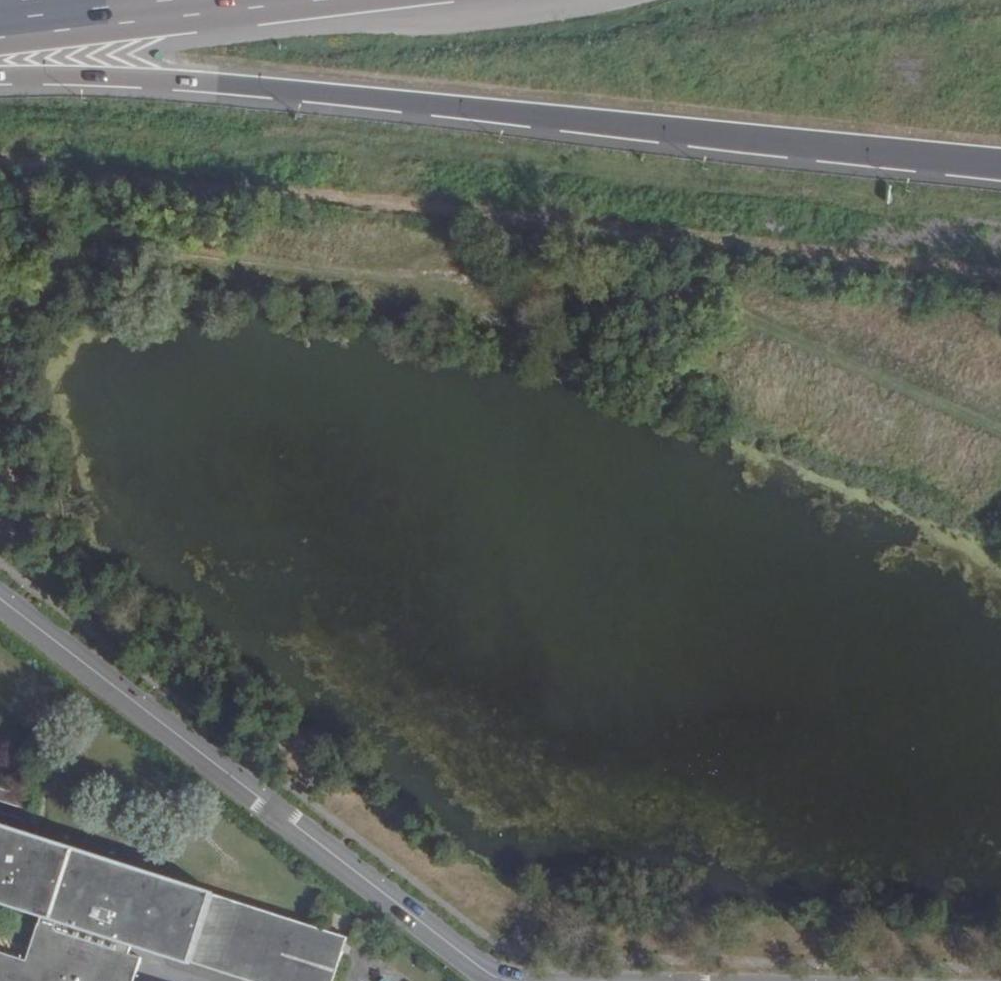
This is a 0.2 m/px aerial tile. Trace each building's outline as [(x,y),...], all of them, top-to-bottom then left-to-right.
[(141,961),(120,954),(123,942),(246,980),(331,980),(346,935),(0,829),(0,904),(40,917),(25,968),(0,961),(0,980),(134,980),(141,961)]
